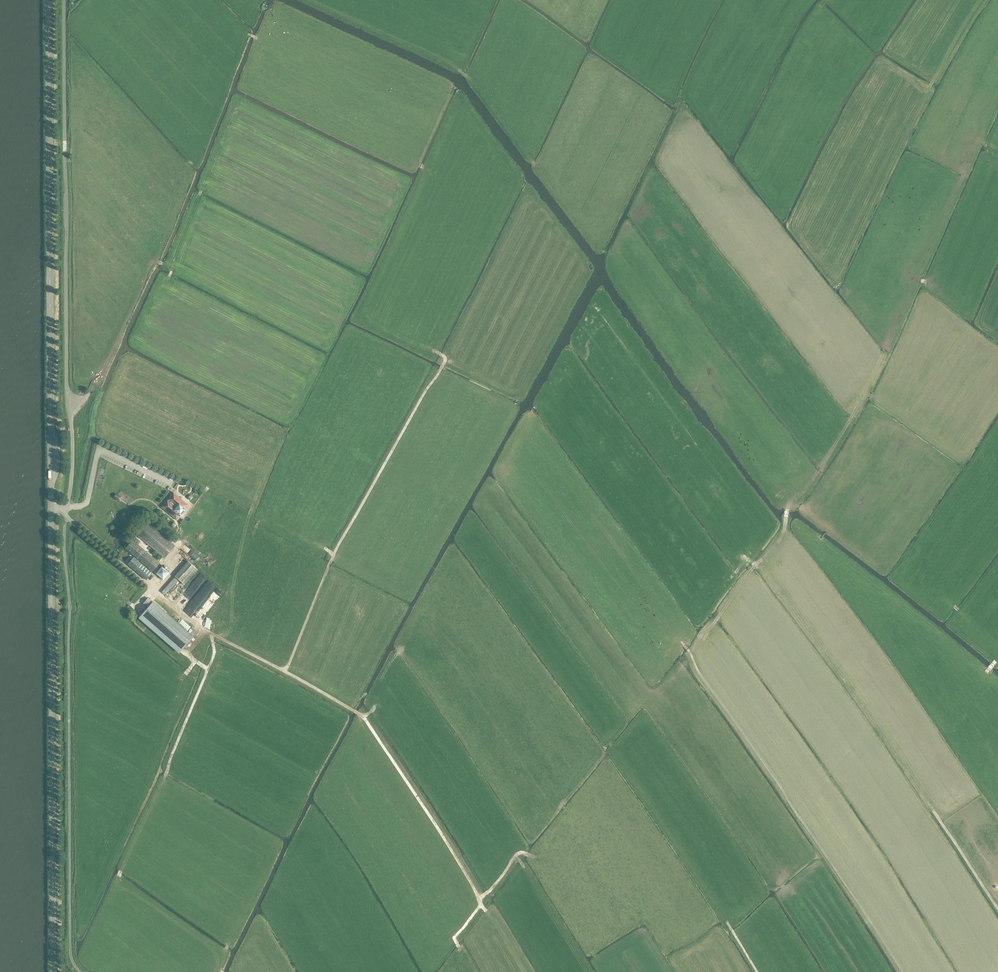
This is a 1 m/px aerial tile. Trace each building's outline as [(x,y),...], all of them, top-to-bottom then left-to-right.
[(185,510),(189,506),(173,493),(161,507),(176,520),(180,516),(180,517),(186,510),(185,510)] [(137,535),(164,558),(165,558),(175,546),(147,523),(137,535)] [(153,571),(159,563),(132,541),(126,549),(136,557),(138,559),(153,571)] [(195,561),(199,556),(190,547),(186,552),(195,561)] [(124,561),(127,564),(134,557),(131,554),(124,561)] [(138,559),(136,557),(135,559),(134,559),(129,565),(147,580),(152,574),(136,560),(138,559)] [(188,561),(175,576),(185,584),(198,569),(188,561)] [(162,566),(156,573),(164,579),(170,571),(162,566)] [(191,597),(207,576),(201,572),(185,592),(191,597)] [(171,588),(172,588),(179,580),(175,577),(170,582),(168,585),(162,592),(165,595),(171,588)] [(180,583),(174,592),(180,596),(186,587),(180,583)] [(192,616),(206,595),(204,593),(202,596),(198,593),(196,597),(197,598),(196,600),(193,598),(184,611),(192,616)] [(148,608),(139,617),(179,652),(193,637),(148,598),(143,603),(148,608)]
